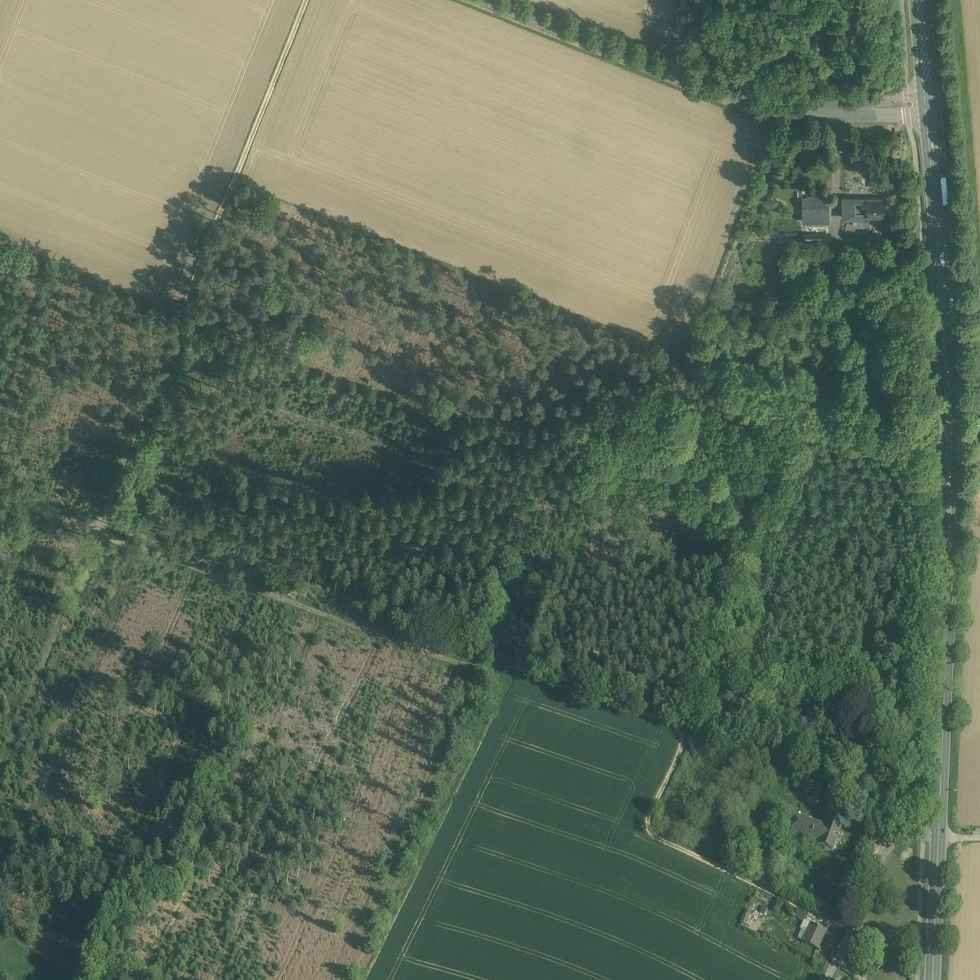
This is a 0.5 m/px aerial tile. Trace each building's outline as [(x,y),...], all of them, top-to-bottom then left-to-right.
[(773,196),(769,204),(781,210),(785,202),(773,196)] [(866,201),(866,196),(842,196),(842,216),(866,216),(866,214),(866,211),(855,211),(855,201),(866,201)] [(884,197),(866,196),(866,201),(855,201),(855,211),(866,211),(866,214),(884,214),(884,197)] [(828,197),(803,197),(803,211),(818,211),(829,211),(828,197)] [(818,217),(803,217),(803,225),(829,225),(829,216),(818,217)] [(850,236),(850,222),(840,222),(840,236),(850,236)] [(853,295),(843,296),(844,308),(854,307),(853,295)] [(857,370),(846,371),(847,383),(857,382),(857,370)] [(518,618),(537,625),(539,618),(520,612),(518,618)] [(806,796),(819,800),(820,795),(825,797),(828,787),(811,782),(806,796)] [(791,834),(798,816),(790,813),(783,831),(791,834)] [(817,823),(798,816),(791,834),(810,841),(817,823)] [(843,826),(827,820),(824,826),(817,844),(817,846),(832,852),(843,826)] [(817,823),(810,841),(817,844),(824,826),(817,823)] [(763,871),(758,880),(775,888),(780,878),(763,871)] [(809,914),(797,909),(793,915),(804,921),(805,921),(809,914)] [(827,931),(811,924),(805,921),(804,921),(800,929),(807,932),(802,942),(818,950),(827,931)]
